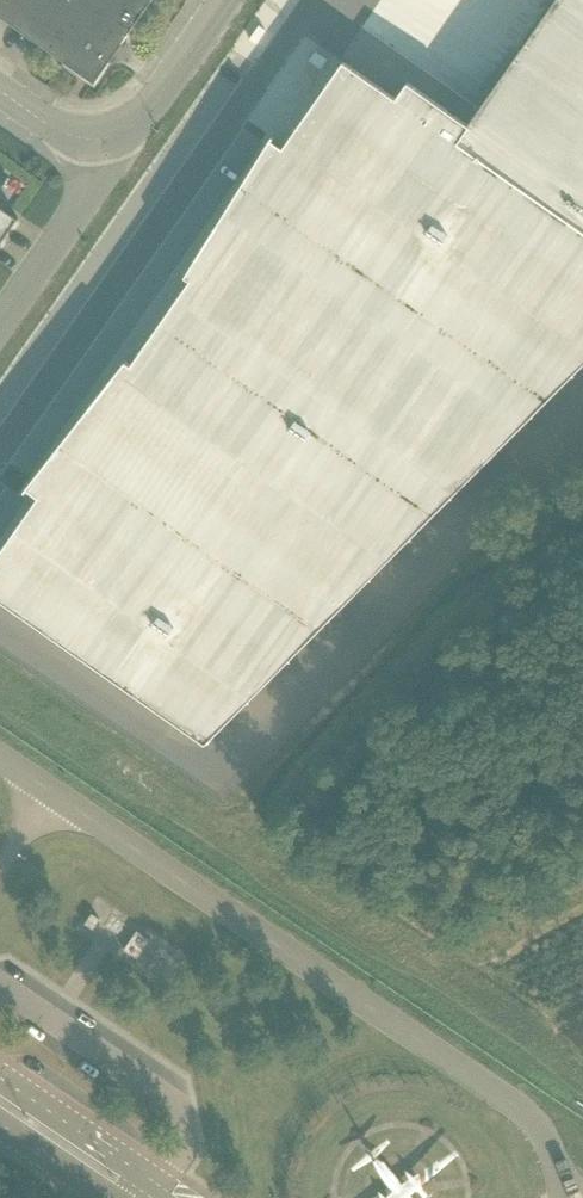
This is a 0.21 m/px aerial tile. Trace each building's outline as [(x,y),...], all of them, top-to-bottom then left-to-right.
[(0,553),(0,599),(206,743),(582,364),(582,0),(555,0),(468,125),(407,83),(396,99),(343,62),(283,148),(271,139),(185,277),(191,280),(131,365),(126,362),(26,489),(38,498),(0,553)] [(94,83),(111,59),(109,57),(119,42),(122,44),(153,0),(0,0),(0,17),(94,83)] [(18,219),(9,212),(0,225),(0,245),(18,219)] [(85,924),(93,929),(99,919),(91,914),(85,924)] [(137,959),(149,940),(137,932),(124,950),(137,959)]
